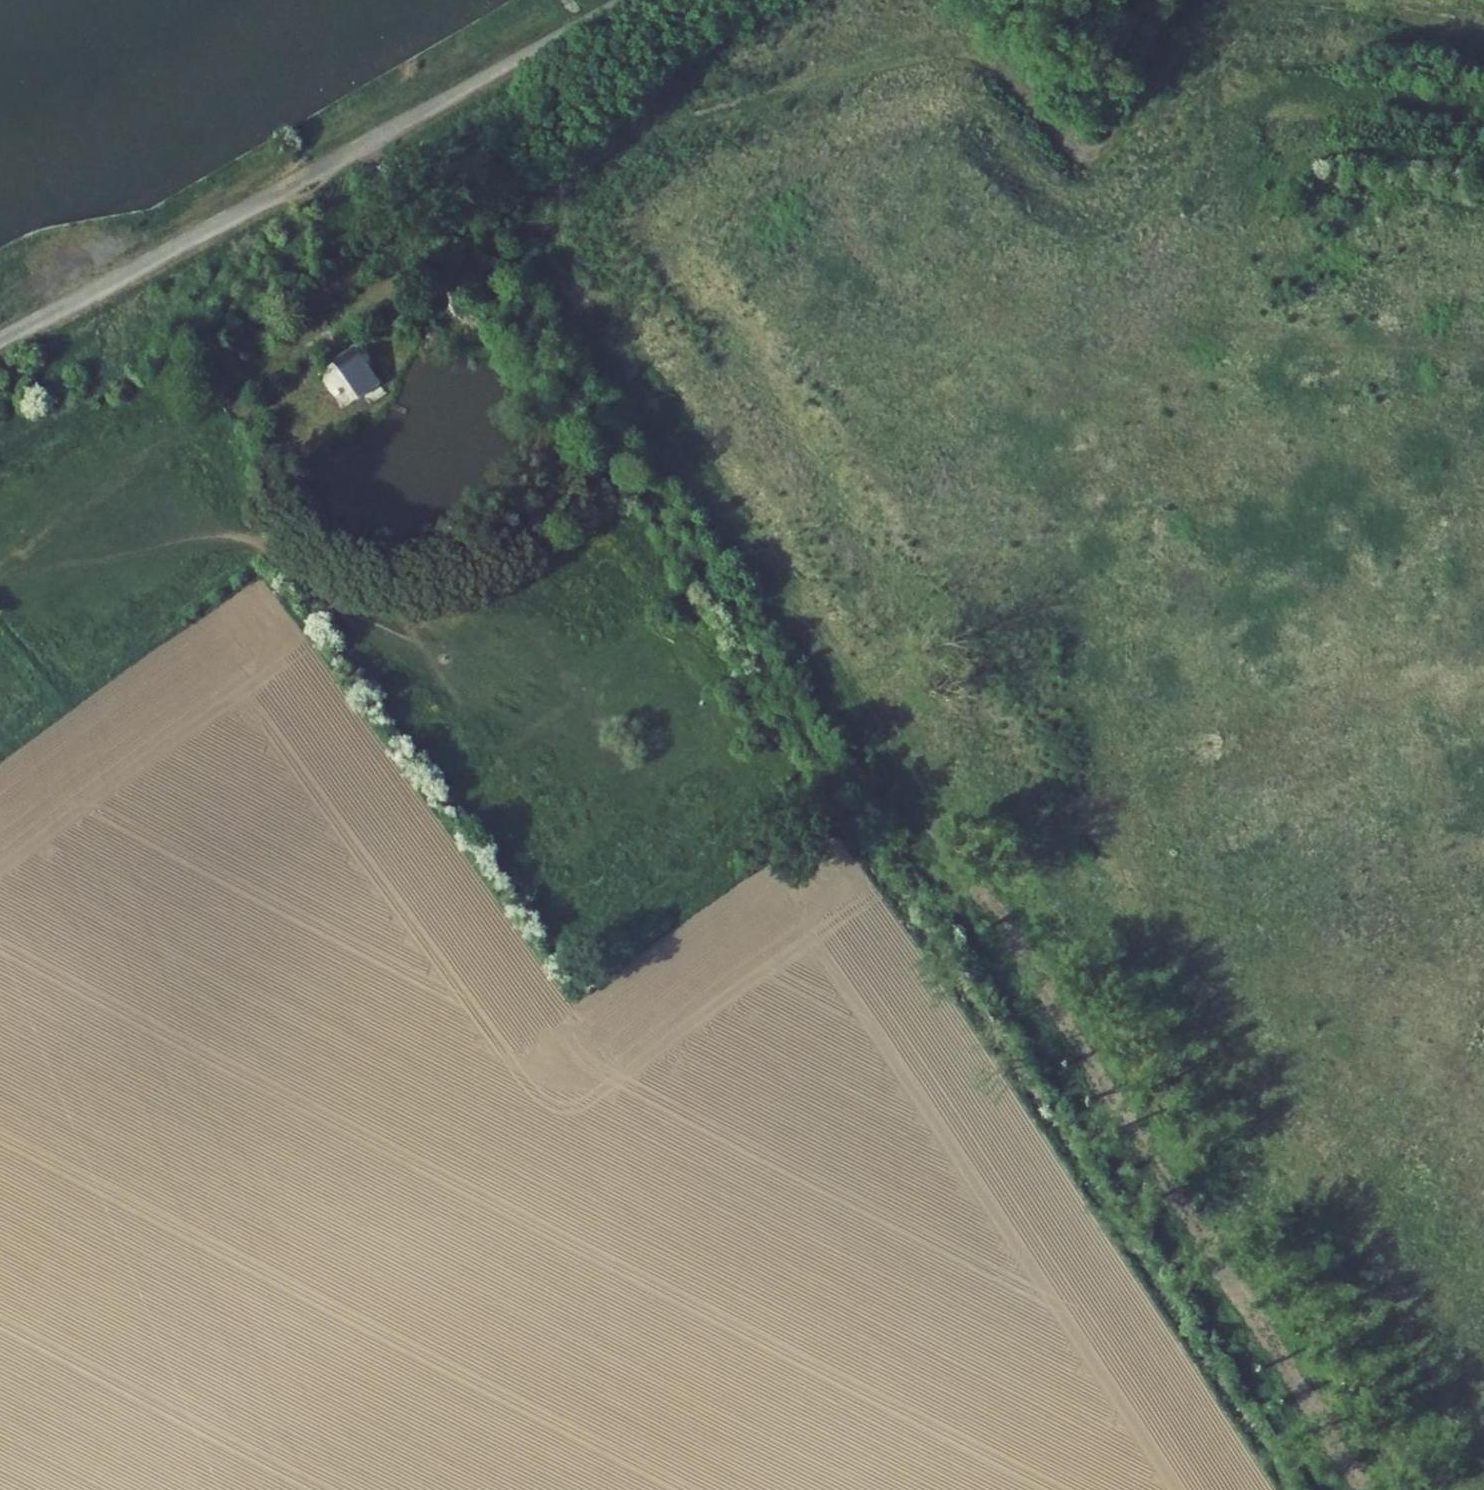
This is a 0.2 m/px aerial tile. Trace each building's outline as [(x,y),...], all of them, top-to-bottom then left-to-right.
[(379,394),(359,366),(325,391),(341,418),(379,394)]
